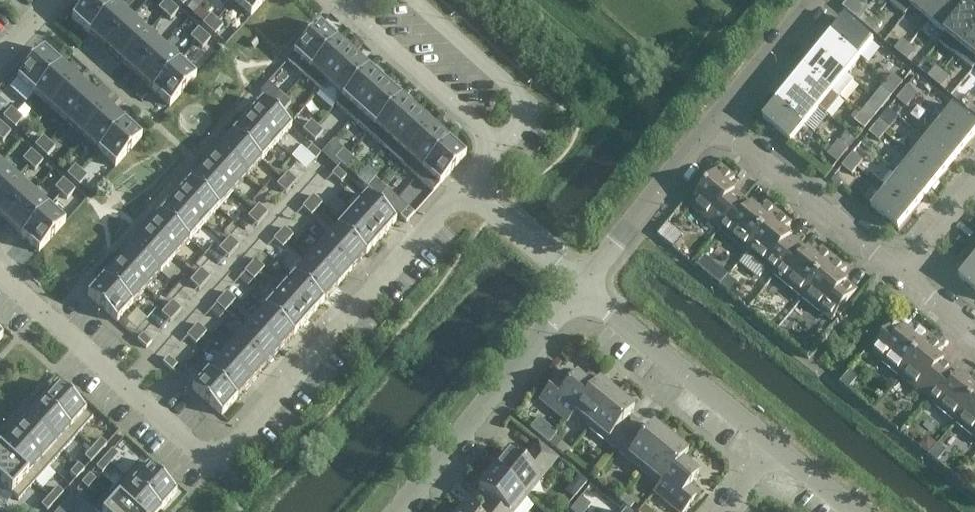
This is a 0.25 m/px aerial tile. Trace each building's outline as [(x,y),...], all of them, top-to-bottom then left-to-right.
[(113,4),(108,0),(86,0),(70,18),(87,33),(113,4)] [(158,9),(164,14),(172,5),(166,0),(158,9)] [(234,2),(251,17),(266,0),(236,0),(234,2)] [(913,7),(919,0),(891,0),(890,2),(906,15),(913,7)] [(913,7),(930,21),(947,0),(919,0),(913,7)] [(930,21),(946,34),(969,6),(961,0),(947,0),(930,21)] [(103,47),(129,19),(113,4),(87,33),(103,47)] [(172,5),(164,14),(170,19),(178,11),(172,5)] [(974,33),(974,11),(969,6),(946,34),(940,42),(956,56),(974,33)] [(868,28),(876,18),(868,12),(860,22),(868,28)] [(210,16),(202,25),(208,30),(216,21),(210,16)] [(868,28),(874,33),(883,23),(876,18),(868,28)] [(119,62),(145,33),(129,19),(103,47),(119,62)] [(875,41),(848,19),(842,27),(841,25),(832,36),(860,59),(875,41)] [(216,21),(208,30),(214,35),(222,26),(216,21)] [(320,25),(287,61),(305,77),(337,41),(320,25)] [(198,29),(190,38),(196,43),(204,34),(198,29)] [(136,77),(162,48),(145,33),(119,62),(136,77)] [(974,68),(974,33),(956,56),(973,70),(974,68)] [(204,34),(196,43),(202,48),(210,39),(204,34)] [(860,59),(832,36),(824,46),(826,47),(820,54),(846,76),(860,59)] [(903,40),(895,50),(902,56),(910,46),(903,40)] [(337,41),(305,77),(321,92),(327,84),(326,84),(353,55),(337,41)] [(910,46),(902,56),(908,60),(916,50),(910,46)] [(152,91),(178,63),(162,48),(136,77),(152,91)] [(43,51),(17,79),(33,94),(59,65),(43,51)] [(846,76),(820,54),(815,60),(813,59),(805,70),(840,99),(854,82),(846,76)] [(353,55),(326,84),(327,84),(342,98),(368,68),(353,55)] [(169,106),(194,77),(178,63),(152,91),(169,106)] [(59,65),(33,94),(50,109),(76,80),(59,65)] [(943,72),(936,67),(928,77),(935,82),(943,72)] [(342,98),(335,105),(352,120),(385,84),(368,68),(342,98)] [(840,99),(805,70),(797,79),(799,81),(792,88),(819,109),(826,116),(840,99)] [(943,72),(935,82),(942,88),(950,78),(943,72)] [(899,90),(904,83),(894,75),(889,82),(899,90)] [(76,80),(50,109),(66,124),(92,95),(76,80)] [(899,90),(889,82),(884,89),(894,97),(899,90)] [(385,84),(352,120),(367,133),(369,135),(402,99),(385,84)] [(903,94),(913,102),(919,95),(909,87),(903,94)] [(819,109),(792,88),(788,94),(786,92),(777,103),(805,126),(819,109)] [(279,92),(271,101),(277,107),(285,98),(279,92)] [(903,94),(898,100),(908,108),(913,102),(903,94)] [(974,102),(974,98),(970,94),(962,104),(969,110),(974,102)] [(92,95),(66,124),(82,138),(108,109),(92,95)] [(285,98),(277,107),(283,112),(291,103),(285,98)] [(402,99),(369,135),(384,149),(417,112),(402,99)] [(262,102),(247,118),(276,145),(291,128),(262,102)] [(805,126),(777,103),(764,120),(792,143),(805,126)] [(954,105),(939,123),(967,146),(974,136),(974,135),(974,134),(974,133),(974,122),(954,105)] [(10,109),(2,118),(8,123),(16,114),(10,109)] [(108,109),(82,138),(99,153),(125,124),(108,109)] [(872,124),(877,117),(867,109),(862,116),(872,124)] [(417,112),(384,149),(401,163),(433,127),(417,112)] [(16,114),(8,123),(14,129),(22,120),(16,114)] [(872,124),(862,116),(856,122),(866,130),(872,124)] [(247,118),(232,135),(261,162),(276,145),(247,118)] [(311,121),(303,130),(309,136),(317,127),(311,121)] [(892,129),(882,121),(876,128),(886,136),(892,129)] [(967,146),(939,123),(925,140),(952,161),(957,154),(959,155),(967,146)] [(125,124),(99,153),(115,168),(141,139),(125,124)] [(0,132),(0,139),(2,142),(10,133),(4,127),(0,132)] [(317,127),(309,136),(315,141),(323,132),(317,127)] [(433,127),(401,163),(416,177),(449,141),(433,127)] [(886,136),(876,128),(871,134),(881,142),(886,136)] [(232,135),(218,151),(248,177),(261,162),(232,135)] [(42,138),(34,147),(40,152),(48,143),(42,138)] [(952,161),(925,140),(912,157),(940,179),(948,169),(947,167),(952,161)] [(449,141),(416,177),(433,193),(466,156),(449,141)] [(844,157),(850,150),(840,142),(835,149),(844,157)] [(48,143),(40,152),(46,158),(54,149),(48,143)] [(312,146),(306,152),(315,161),(321,154),(312,146)] [(844,157),(835,149),(829,156),(839,164),(844,157)] [(343,150),(335,159),(341,164),(349,155),(343,150)] [(31,151),(23,160),(29,165),(37,156),(31,151)] [(218,151),(204,167),(233,193),(248,177),(218,151)] [(865,162),(855,154),(849,161),(859,169),(865,162)] [(349,155),(341,164),(347,170),(355,161),(349,155)] [(37,156),(29,165),(35,170),(43,162),(37,156)] [(940,179),(912,157),(898,174),(924,195),(930,187),(932,189),(940,179)] [(859,169),(849,161),(844,168),(854,176),(859,169)] [(15,179),(0,166),(0,196),(15,179)] [(74,167),(66,176),(72,181),(80,172),(74,167)] [(204,167),(190,182),(219,209),(233,193),(204,167)] [(736,177),(723,167),(692,206),(720,229),(745,199),(729,186),(736,177)] [(337,169),(332,175),(341,183),(346,177),(337,169)] [(80,172),(72,181),(78,186),(86,177),(80,172)] [(288,173),(282,179),(291,187),(297,181),(288,173)] [(924,195),(898,174),(884,190),(912,213),(921,202),(919,201),(924,195)] [(31,194),(15,179),(0,196),(0,218),(5,223),(31,194)] [(282,179),(277,185),(286,193),(291,187),(282,179)] [(375,179),(367,188),(373,193),(381,184),(375,179)] [(63,180),(55,189),(61,194),(69,185),(63,180)] [(190,182),(175,199),(204,225),(219,209),(190,182)] [(381,184),(373,193),(379,199),(387,190),(381,184)] [(69,185),(61,194),(67,199),(75,190),(69,185)] [(912,213),(884,190),(871,207),(898,230),(912,213)] [(22,237),(48,208),(31,194),(5,223),(22,237)] [(313,196),(308,202),(317,210),(322,204),(313,196)] [(366,196),(351,212),(381,239),(396,222),(366,196)] [(175,199),(160,215),(189,242),(204,225),(175,199)] [(761,212),(745,199),(720,229),(748,252),(780,213),(768,203),(761,212)] [(308,202),(302,208),(311,216),(317,210),(308,202)] [(259,205),(253,211),(262,220),(268,213),(259,205)] [(38,252),(64,223),(48,208),(22,237),(38,252)] [(408,208),(400,217),(406,223),(414,214),(408,208)] [(253,211),(248,218),(257,226),(262,220),(253,211)] [(351,212),(336,229),(366,256),(381,239),(351,212)] [(792,223),(780,213),(748,252),(777,275),(801,245),(785,231),(792,223)] [(160,215),(146,231),(175,257),(189,242),(160,215)] [(681,233),(669,224),(660,236),(672,244),(681,233)] [(284,228),(279,234),(288,242),(293,236),(284,228)] [(336,229),(323,244),(352,271),(366,256),(336,229)] [(146,231),(131,247),(161,273),(175,257),(146,231)] [(279,234),(273,240),(282,248),(288,242),(279,234)] [(230,237),(224,244),(234,252),(239,246),(230,237)] [(224,244),(219,250),(228,258),(234,252),(224,244)] [(323,244),(308,260),(338,287),(352,271),(323,244)] [(817,257),(801,245),(777,275),(804,297),(836,259),(824,249),(817,257)] [(131,247),(117,263),(147,289),(161,273),(131,247)] [(848,268),(836,259),(804,297),(833,320),(838,314),(842,318),(849,308),(845,305),(857,290),(841,277),(848,268)] [(255,260),(250,266),(259,275),(264,268),(255,260)] [(308,260),(294,276),(324,302),(338,287),(308,260)] [(973,262),(959,279),(974,292),(974,264),(973,262)] [(117,263),(103,278),(133,305),(147,289),(117,263)] [(250,266),(244,272),(253,281),(259,275),(250,266)] [(719,267),(711,277),(720,285),(728,275),(719,267)] [(201,270),(196,276),(205,284),(210,278),(201,270)] [(196,276),(190,282),(199,290),(205,284),(196,276)] [(294,276),(279,293),(309,319),(324,302),(294,276)] [(731,277),(725,284),(732,291),(739,283),(731,277)] [(103,278),(88,296),(117,322),(133,305),(103,278)] [(227,292),(221,298),(230,307),(236,300),(227,292)] [(279,293),(264,309),(294,336),(309,319),(279,293)] [(221,298),(216,305),(225,313),(230,307),(221,298)] [(172,302),(167,308),(176,316),(181,310),(172,302)] [(167,308),(161,314),(170,322),(176,316),(167,308)] [(264,309),(250,325),(280,351),(294,336),(264,309)] [(873,353),(901,376),(933,337),(921,328),(914,336),(897,323),(873,353)] [(198,324),(192,331),(201,339),(207,333),(198,324)] [(250,325),(236,341),(265,367),(280,351),(250,325)] [(192,331),(187,337),(196,345),(201,339),(192,331)] [(143,335),(137,341),(146,349),(148,347),(152,343),(143,335)] [(945,348),(933,337),(901,376),(929,399),(954,369),(938,356),(945,348)] [(236,341),(222,357),(251,383),(265,367),(236,341)] [(164,362),(163,363),(172,372),(177,365),(168,357),(164,362)] [(222,357),(208,372),(237,399),(251,383),(222,357)] [(954,369),(929,399),(957,422),(974,400),(974,376),(970,382),(954,369)] [(208,372),(192,390),(222,416),(237,399),(208,372)] [(547,390),(539,400),(568,423),(574,415),(576,417),(603,384),(599,381),(598,382),(592,377),(588,378),(584,382),(576,375),(573,374),(570,373),(567,373),(564,373),(560,375),(558,377),(556,379),(548,389),(547,388),(546,389),(547,390)] [(857,379),(851,373),(842,384),(849,389),(857,379)] [(603,384),(576,417),(596,433),(623,400),(603,384)] [(57,386),(41,403),(77,436),(93,418),(57,386)] [(623,400),(596,433),(617,450),(633,430),(624,422),(634,409),(623,400)] [(957,422),(974,436),(974,400),(957,422)] [(77,436),(41,403),(27,419),(63,451),(77,436)] [(531,428),(549,443),(557,434),(539,418),(531,428)] [(63,451),(27,419),(13,435),(49,467),(63,451)] [(642,437),(633,430),(617,450),(637,466),(664,433),(653,424),(642,437)] [(664,433),(637,466),(657,483),(684,450),(664,433)] [(13,435),(0,449),(0,451),(35,483),(49,467),(13,435)] [(101,440),(93,449),(99,454),(107,445),(101,440)] [(556,449),(566,457),(571,450),(561,442),(556,449)] [(91,463),(99,454),(93,449),(85,458),(91,463)] [(119,455),(112,450),(104,459),(110,464),(119,455)] [(657,483),(659,485),(653,492),(678,511),(684,511),(699,494),(689,486),(699,474),(682,461),(688,453),(684,450),(657,483)] [(0,451),(0,484),(14,497),(19,501),(20,499),(35,483),(0,451)] [(509,451),(494,470),(527,496),(550,467),(530,451),(522,461),(509,451)] [(951,458),(944,467),(954,475),(960,466),(951,458)] [(102,474),(110,464),(104,459),(96,468),(102,474)] [(177,494),(140,461),(125,478),(162,511),(177,494)] [(70,474),(76,479),(85,470),(78,465),(70,474)] [(494,470),(479,488),(492,499),(484,508),(489,511),(514,511),(527,496),(494,470)] [(96,481),(90,475),(82,484),(88,490),(96,481)] [(125,478),(111,494),(131,511),(160,511),(162,511),(125,478)] [(58,488),(49,497),(56,502),(64,493),(58,488)] [(111,494),(95,511),(131,511),(111,494)] [(625,494),(620,501),(630,509),(635,502),(625,494)] [(47,511),(56,502),(49,497),(41,506),(47,511)] [(585,511),(586,511),(591,505),(581,497),(576,504),(585,511)]
